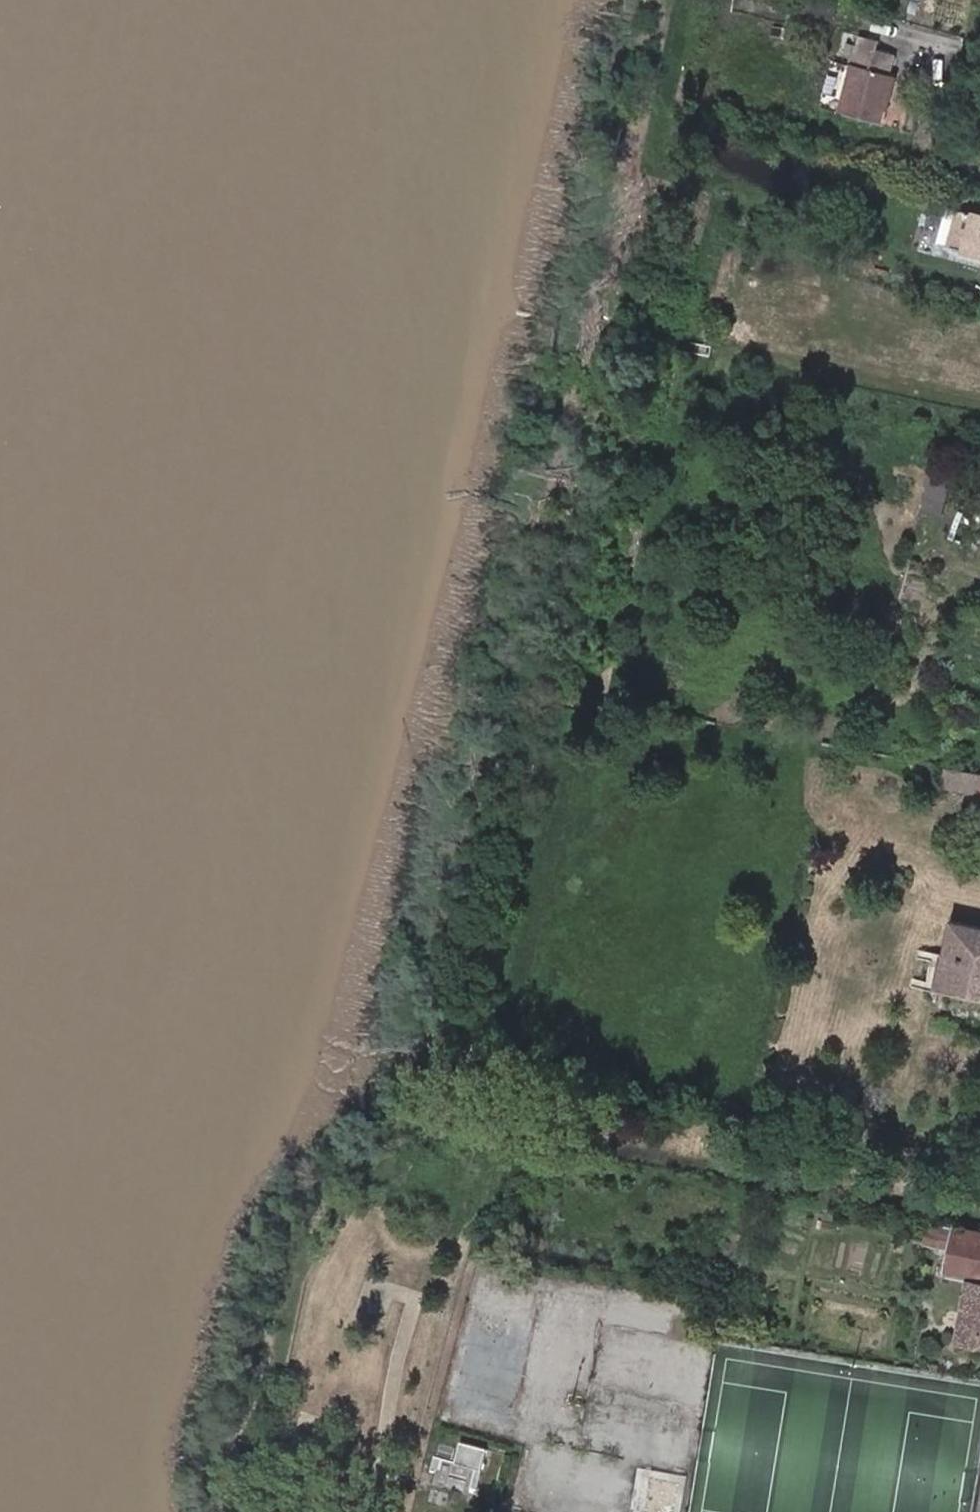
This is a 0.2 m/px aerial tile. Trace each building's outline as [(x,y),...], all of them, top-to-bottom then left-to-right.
[(880,124),(893,78),(888,77),(894,57),(878,51),(880,44),(859,38),(851,67),(838,112),(880,124)] [(946,208),(937,245),(979,256),(979,216),(946,208)] [(952,460),(935,456),(922,508),(939,512),(952,460)] [(943,764),(939,789),(979,796),(979,771),(943,764)] [(952,920),(938,987),(979,995),(979,926),(952,920)] [(928,1221),(923,1244),(949,1249),(945,1272),(966,1277),(954,1339),(979,1345),(979,1231),(928,1221)] [(456,1460),(475,1465),(483,1467),(491,1444),(462,1437),(456,1460)] [(467,1493),(475,1465),(456,1460),(440,1456),(433,1483),(467,1493)] [(677,1482),(652,1478),(647,1511),(673,1511),(677,1482)]
